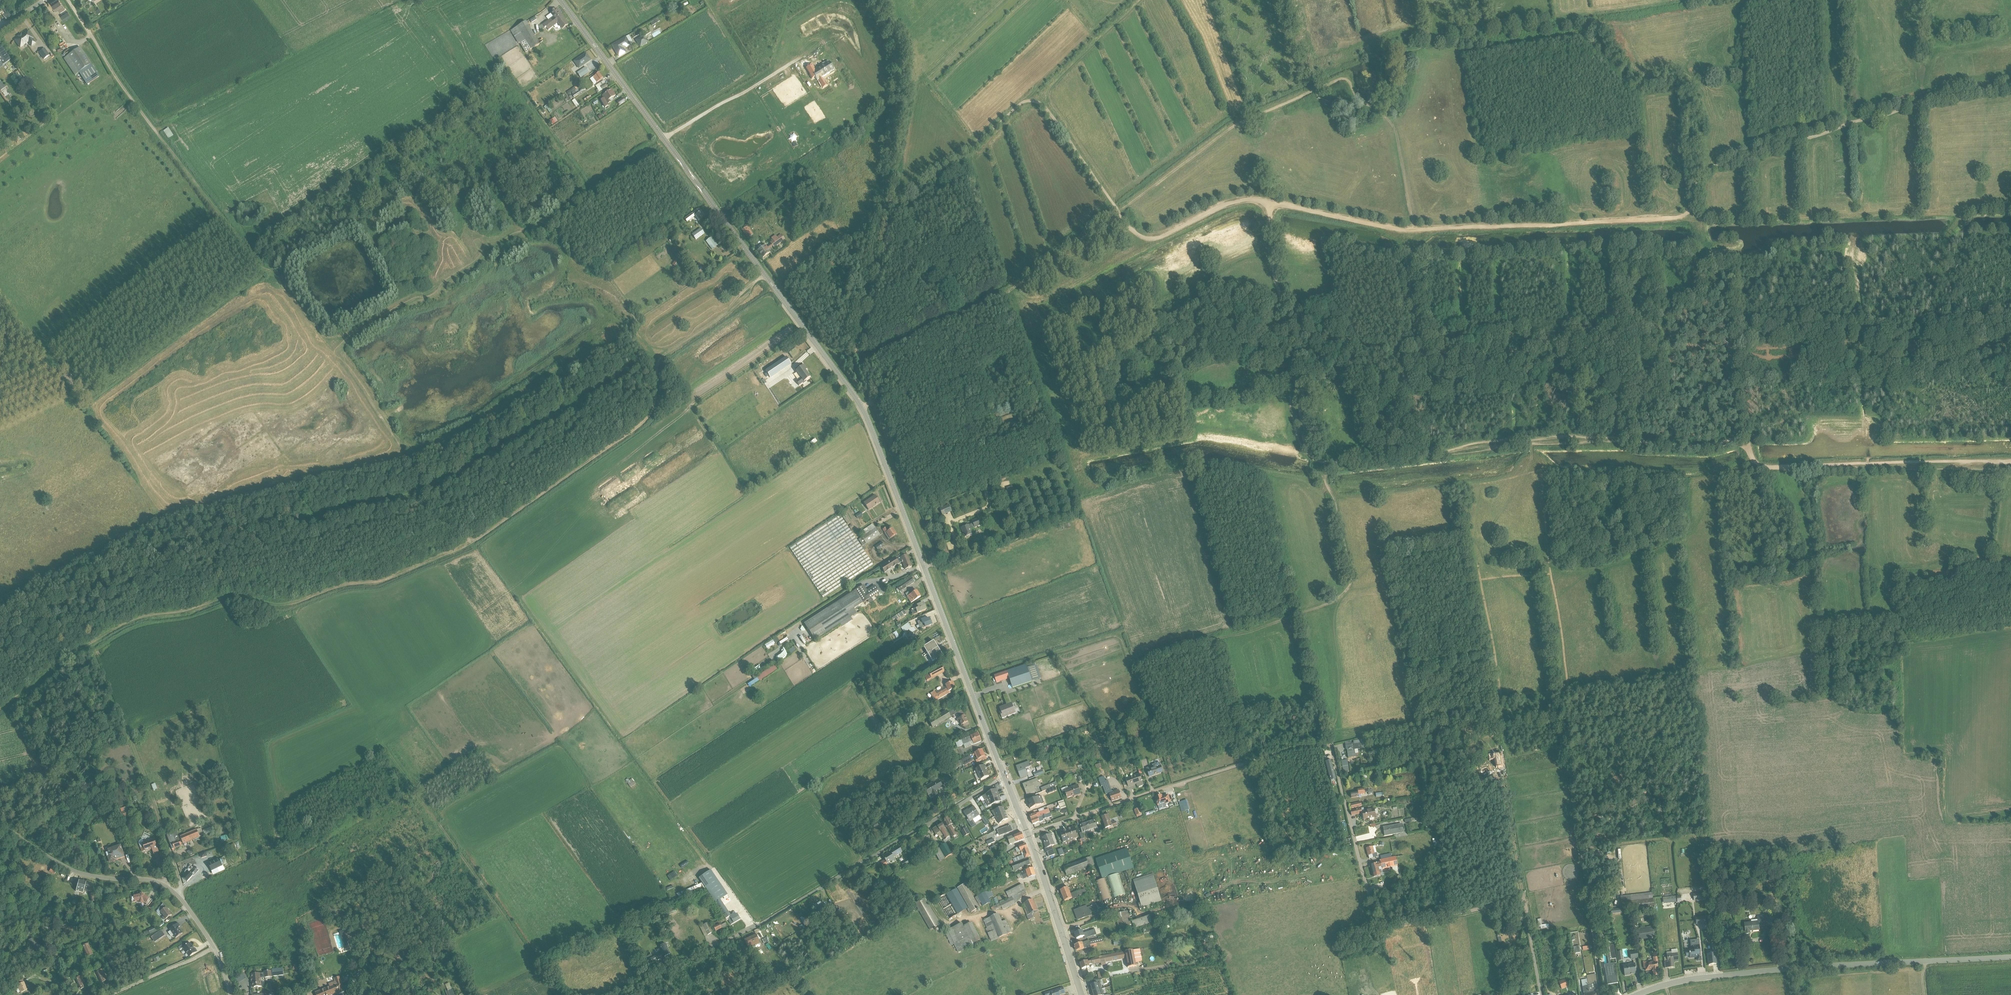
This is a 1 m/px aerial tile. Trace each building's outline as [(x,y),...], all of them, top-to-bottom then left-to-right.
[(65,9),(59,0),(56,0),(50,3),(55,10),(58,9),(60,12),(65,9)] [(6,6),(2,9),(5,14),(3,16),(6,20),(12,15),(6,6)] [(554,20),(561,15),(556,8),(550,13),(553,16),(542,24),(545,28),(546,27),(549,25),(554,21),(554,20)] [(70,17),(67,12),(62,15),(65,20),(70,17)] [(549,25),(546,27),(549,30),(550,29),(557,23),(558,22),(562,28),(568,24),(561,15),(554,20),(554,21),(549,25)] [(520,44),(534,35),(526,22),(511,31),(518,43),(519,42),(520,44)] [(652,32),(655,37),(664,31),(661,27),(652,32)] [(33,38),(28,31),(21,36),(22,36),(19,38),(19,37),(15,40),(20,48),(28,42),(31,46),(36,43),(32,39),(33,38)] [(525,41),(521,43),(526,52),(530,50),(539,44),(534,35),(525,41)] [(640,47),(648,42),(644,36),(636,41),(640,47)] [(619,57),(626,53),(624,49),(630,45),(626,38),(612,46),(619,57)] [(1,62),(3,65),(6,63),(11,59),(5,51),(1,46),(0,47),(0,63),(1,62)] [(45,48),(39,52),(44,59),(49,55),(45,48)] [(100,76),(81,48),(64,59),(75,75),(79,73),(87,84),(100,76)] [(585,64),(591,60),(588,57),(586,54),(580,58),(574,61),(577,65),(579,68),(585,64)] [(809,66),(806,68),(808,71),(810,75),(809,75),(810,77),(812,79),(815,77),(817,80),(818,80),(819,79),(822,78),(830,73),(830,74),(834,71),(835,71),(834,70),(832,66),(829,61),(826,63),(823,65),(824,66),(819,68),(816,71),(815,69),(814,68),(814,67),(814,66),(812,64),(809,66)] [(589,72),(586,67),(577,73),(581,78),(589,72)] [(595,84),(603,78),(599,73),(591,79),(595,84)] [(604,81),(598,84),(600,86),(602,90),(608,87),(605,83),(604,81)] [(568,95),(577,88),(576,86),(567,92),(568,95)] [(604,98),(601,101),(605,108),(609,105),(607,103),(610,102),(613,100),(611,98),(615,95),(612,90),(603,96),(604,98)] [(170,127),(165,130),(170,139),(175,135),(170,127)] [(689,216),(685,219),(687,222),(695,216),(699,222),(705,217),(699,209),(689,216)] [(748,226),(742,230),(748,239),(751,244),(755,241),(751,235),(753,234),(750,229),(748,226)] [(692,234),(696,239),(700,237),(704,234),(700,228),(696,231),(692,234)] [(764,246),(758,251),(763,258),(770,253),(768,250),(773,246),(774,248),(785,239),(781,234),(777,237),(775,235),(771,238),(773,240),(770,243),(771,244),(766,248),(764,246)] [(712,250),(718,246),(711,237),(706,241),(712,250)] [(927,273),(919,276),(922,282),(930,278),(927,273)] [(775,375),(791,365),(786,357),(770,367),(765,371),(769,378),(775,374),(775,375)] [(803,365),(796,370),(801,378),(796,381),(799,386),(803,383),(804,384),(806,381),(810,378),(805,371),(807,369),(803,365)] [(763,373),(759,375),(763,382),(767,380),(763,373)] [(875,495),(864,503),(868,510),(880,502),(875,495)] [(823,598),(873,565),(839,514),(789,547),(823,598)] [(842,516),(847,524),(851,522),(845,514),(842,516)] [(973,523),(961,528),(965,537),(973,534),(971,529),(981,525),(979,518),(972,521),(973,523)] [(865,535),(875,528),(874,526),(872,524),(862,531),(863,533),(865,535)] [(888,531),(886,527),(882,529),(885,533),(884,534),(888,540),(896,535),(892,528),(888,531)] [(875,528),(865,535),(858,540),(862,546),(866,544),(880,535),(875,528)] [(878,551),(885,546),(882,542),(875,546),(878,551)] [(899,555),(895,557),(899,564),(902,562),(905,570),(912,567),(906,552),(899,555)] [(884,573),(899,564),(895,558),(880,567),(884,573)] [(898,586),(901,591),(914,582),(911,577),(898,586)] [(871,598),(880,592),(875,585),(867,590),(863,585),(804,623),(815,640),(840,624),(842,627),(852,620),(851,618),(857,613),(854,609),(867,600),(869,603),(873,601),(871,598)] [(905,594),(907,597),(911,603),(921,597),(916,590),(910,594),(909,592),(905,594)] [(916,609),(916,608),(914,609),(914,610),(911,611),(913,615),(926,610),(923,603),(917,606),(918,608),(916,609)] [(906,614),(904,610),(891,618),(892,620),(894,619),(896,618),(897,620),(906,614)] [(917,622),(919,625),(916,626),(917,628),(919,627),(920,629),(925,627),(932,625),(929,618),(926,620),(925,619),(917,622)] [(908,630),(911,633),(916,630),(914,628),(911,628),(908,623),(901,628),(903,630),(904,629),(905,632),(908,630)] [(768,648),(776,643),(774,640),(766,644),(768,648)] [(927,654),(937,648),(933,641),(923,647),(927,654)] [(937,648),(927,654),(932,662),(943,656),(937,648)] [(1013,688),(1039,679),(1034,664),(1027,666),(1026,665),(994,676),(997,683),(1009,678),(1013,688)] [(754,680),(748,684),(750,687),(777,669),(774,665),(757,677),(755,674),(752,676),(754,680)] [(930,665),(917,673),(918,675),(931,667),(930,665)] [(929,673),(924,676),(927,682),(945,672),(942,666),(928,673),(929,673)] [(878,670),(861,681),(862,683),(865,682),(866,683),(881,673),(878,670)] [(935,702),(950,693),(949,691),(955,689),(952,682),(945,685),(946,687),(935,693),(934,691),(930,693),(935,702)] [(1002,718),(1016,713),(1014,709),(1013,710),(1010,704),(1000,708),(1001,712),(1002,711),(1002,712),(1003,714),(1001,714),(1002,718)] [(946,710),(928,721),(931,725),(928,727),(930,729),(932,728),(957,714),(954,709),(948,712),(946,710)] [(961,723),(960,723),(961,726),(968,722),(961,710),(958,712),(961,717),(956,720),(958,723),(960,722),(961,723)] [(978,733),(971,736),(962,740),(961,739),(955,742),(957,748),(964,745),(965,748),(982,741),(978,733)] [(1354,743),(1354,744),(1345,746),(1346,750),(1347,750),(1348,758),(1357,756),(1357,754),(1358,753),(1358,749),(1365,748),(1364,740),(1353,741),(1354,743)] [(972,754),(973,756),(975,755),(977,758),(975,759),(977,762),(982,760),(981,758),(985,756),(982,749),(972,754)] [(1495,754),(1498,770),(1504,769),(1501,753),(1495,754)] [(964,766),(974,761),(971,755),(961,760),(964,765),(964,766)] [(961,760),(954,764),(956,769),(962,766),(964,765),(961,760)] [(1336,780),(1331,761),(1326,762),(1331,781),(1336,780)] [(1026,769),(1031,767),(1030,762),(1016,767),(1021,778),(1028,775),(1026,769)] [(1150,767),(1146,768),(1149,777),(1163,772),(1160,765),(1160,763),(1152,765),(1153,768),(1151,769),(1150,767)] [(981,780),(989,777),(987,772),(986,770),(987,769),(985,765),(976,770),(981,780)] [(1040,765),(1034,768),(1036,772),(1033,773),(1035,777),(1044,774),(1042,770),(1041,770),(1040,765)] [(1140,774),(1143,772),(1141,769),(1138,770),(1139,773),(1125,778),(1128,787),(1136,784),(1137,787),(1144,785),(1140,774)] [(1103,786),(1106,795),(1109,793),(1112,802),(1122,798),(1119,790),(1113,792),(1114,792),(1111,791),(1108,781),(1106,781),(1104,776),(1098,778),(1101,787),(1103,786)] [(932,780),(933,782),(923,788),(928,796),(932,794),(933,797),(937,795),(935,791),(943,787),(937,777),(932,780)] [(625,780),(631,788),(634,792),(636,791),(632,787),(636,784),(634,782),(635,781),(632,778),(629,781),(628,778),(625,780)] [(1036,791),(1035,788),(1040,786),(1038,779),(1023,785),(1025,790),(1026,789),(1027,794),(1036,791)] [(1056,782),(1041,788),(1042,792),(1058,786),(1056,782)] [(1081,794),(1077,785),(1068,788),(1067,787),(1061,789),(1062,792),(1065,791),(1067,798),(1073,796),(1074,797),(1081,794)] [(1373,795),(1372,789),(1365,790),(1364,788),(1356,789),(1356,792),(1358,792),(1358,793),(1350,794),(1351,798),(1361,797),(1361,795),(1365,794),(1365,793),(1368,792),(1368,795),(1373,795)] [(953,792),(952,789),(946,793),(950,801),(956,798),(955,796),(959,794),(960,793),(958,789),(953,792)] [(984,800),(999,795),(997,789),(991,791),(982,797),(984,800)] [(988,806),(1001,801),(999,795),(984,800),(988,806)] [(1158,806),(1159,805),(1160,805),(1162,809),(1166,807),(1165,804),(1170,802),(1168,796),(1162,797),(1161,795),(1155,797),(1158,806)] [(1037,810),(1054,804),(1054,803),(1055,803),(1054,801),(1053,801),(1053,800),(1048,802),(1047,800),(1039,802),(1038,800),(1028,803),(1030,810),(1036,808),(1037,810)] [(1061,809),(1066,807),(1064,800),(1058,802),(1059,807),(1060,809),(1061,809)] [(1187,800),(1182,801),(1185,811),(1190,809),(1187,800)] [(973,821),(973,820),(980,815),(974,807),(970,809),(971,810),(969,811),(968,809),(964,812),(971,823),(973,821)] [(995,817),(1006,813),(1003,807),(991,812),(995,817)] [(1137,816),(1137,817),(1142,815),(1142,814),(1140,808),(1134,810),(1136,816),(1137,816)] [(1364,808),(1350,811),(1351,816),(1362,813),(1364,821),(1364,820),(1369,819),(1370,821),(1374,820),(1374,818),(1376,817),(1375,814),(1378,813),(1377,809),(1374,810),(1374,809),(1365,811),(1365,808),(1364,808)] [(130,816),(128,809),(121,812),(118,814),(121,820),(124,819),(125,821),(131,818),(130,816)] [(1031,820),(1050,813),(1049,810),(1049,809),(1045,811),(1045,810),(1030,816),(1031,820)] [(995,817),(999,824),(1006,820),(1008,819),(1006,813),(995,817)] [(1043,820),(1051,816),(1050,813),(1031,820),(1033,824),(1044,821),(1043,820)] [(1105,829),(1108,828),(1108,829),(1117,826),(1116,821),(1111,823),(1108,813),(1103,815),(1104,816),(1101,817),(1105,829)] [(957,831),(955,832),(951,825),(953,824),(949,817),(944,820),(947,827),(953,837),(958,834),(957,831)] [(1097,829),(1099,834),(1102,832),(1100,826),(1097,827),(1094,820),(1087,823),(1090,831),(1090,832),(1093,831),(1093,830),(1097,829)] [(942,823),(932,829),(936,835),(937,834),(939,837),(940,837),(943,841),(950,837),(945,829),(946,828),(942,823)] [(1090,831),(1087,823),(1080,825),(1083,832),(1080,833),(1082,840),(1083,840),(1083,839),(1085,838),(1084,836),(1083,833),(1090,831)] [(1383,827),(1384,837),(1404,833),(1402,824),(1383,827)] [(1011,826),(997,831),(999,836),(1013,831),(1011,826)] [(1368,833),(1370,833),(1368,826),(1361,828),(1363,836),(1368,835),(1368,833)] [(1078,838),(1074,827),(1067,830),(1071,841),(1074,840),(1074,839),(1078,838)] [(212,828),(203,831),(205,836),(214,832),(212,828)] [(967,828),(961,831),(964,837),(970,834),(967,828)] [(200,837),(204,835),(201,829),(181,837),(184,844),(200,838),(200,837)] [(1068,843),(1071,841),(1067,830),(1060,832),(1064,843),(1067,841),(1068,843)] [(174,849),(182,846),(176,831),(167,835),(172,849),(174,849)] [(1010,845),(1024,839),(1022,833),(1007,838),(1010,845)] [(1051,834),(1042,838),(1045,844),(1045,845),(1045,847),(1046,848),(1045,848),(1049,857),(1055,855),(1052,846),(1055,845),(1051,834)] [(144,842),(143,840),(141,840),(140,841),(139,843),(139,845),(142,852),(145,851),(145,852),(150,850),(150,851),(152,850),(154,854),(159,852),(154,839),(144,842)] [(945,844),(939,848),(945,859),(951,855),(945,844)] [(1028,858),(1030,856),(1026,844),(1019,847),(1016,848),(1017,852),(1021,851),(1021,853),(1023,852),(1024,855),(1013,859),(1014,863),(1024,859),(1028,858)] [(121,845),(107,850),(108,852),(106,853),(110,863),(116,861),(115,859),(120,858),(124,857),(121,845)] [(895,860),(893,858),(902,853),(898,846),(889,852),(890,853),(887,855),(887,854),(882,857),(884,860),(887,864),(891,861),(892,862),(895,860)] [(1378,857),(1377,854),(1375,846),(1366,848),(1369,859),(1378,857)] [(939,848),(934,851),(940,862),(945,859),(939,848)] [(1116,852),(1096,859),(1103,879),(1107,878),(1118,874),(1125,872),(1134,869),(1127,849),(1116,852)] [(906,861),(901,864),(903,867),(910,863),(905,855),(903,856),(906,861)] [(1705,859),(1702,856),(1697,860),(1701,865),(1705,861),(1704,860),(1705,859)] [(213,875),(224,870),(223,866),(227,864),(224,857),(219,859),(208,864),(213,875)] [(1089,867),(1094,865),(1091,857),(1086,859),(1070,865),(1064,867),(1067,876),(1089,867)] [(1377,864),(1370,865),(1373,877),(1381,875),(1380,874),(1382,873),(1381,870),(1382,869),(1382,870),(1392,868),(1394,876),(1401,874),(1399,866),(1398,867),(1396,857),(1392,858),(1380,860),(1380,861),(1377,862),(1377,864)] [(1014,871),(1030,864),(1028,858),(1024,859),(1014,864),(1012,861),(1009,862),(1010,865),(1011,864),(1014,871)] [(193,868),(191,866),(185,872),(185,873),(185,874),(187,875),(184,879),(187,882),(193,876),(194,877),(199,871),(195,867),(193,868)] [(1028,878),(1036,876),(1033,868),(1025,871),(1016,875),(1019,879),(1022,877),(1023,880),(1028,877),(1028,878)] [(1009,875),(1006,869),(999,873),(1004,883),(1011,878),(1015,876),(1013,873),(1009,875)] [(702,883),(677,894),(680,899),(705,887),(707,890),(706,890),(715,903),(723,916),(727,921),(728,920),(731,925),(740,920),(736,912),(734,912),(730,914),(720,900),(728,895),(711,870),(699,878),(702,883)] [(1114,898),(1125,895),(1118,874),(1107,878),(1114,898)] [(1146,906),(1149,905),(1161,901),(1153,876),(1154,876),(1153,874),(1133,880),(1140,903),(1138,904),(1140,911),(1143,910),(1143,908),(1142,908),(1143,907),(1146,906)] [(1011,878),(1004,883),(1000,885),(1002,887),(1005,886),(1008,885),(1008,884),(1013,881),(1011,878)] [(1102,902),(1112,899),(1106,879),(1096,882),(1102,902)] [(672,880),(665,882),(668,890),(674,888),(672,880)] [(78,881),(75,892),(83,894),(84,890),(92,892),(94,885),(78,881)] [(965,883),(957,888),(969,908),(967,909),(969,913),(971,912),(971,913),(980,908),(965,883)] [(1009,898),(1025,890),(1022,884),(1006,892),(1009,898)] [(1085,889),(1071,894),(1068,888),(1060,891),(1064,901),(1072,899),(1072,900),(1078,897),(1078,898),(1087,894),(1085,889)] [(937,899),(949,920),(949,919),(950,920),(951,919),(950,919),(958,914),(958,913),(967,908),(956,889),(946,894),(937,899)] [(983,907),(991,902),(989,899),(994,896),(990,889),(975,898),(978,904),(981,903),(983,907)] [(1025,890),(1009,898),(994,906),(991,908),(993,911),(996,910),(998,909),(1002,907),(1003,910),(1016,904),(1021,898),(1021,897),(1027,894),(1025,890)] [(1694,901),(1705,900),(1704,892),(1696,893),(1696,894),(1693,894),(1694,901)] [(1651,893),(1621,897),(1622,910),(1636,908),(1636,911),(1640,911),(1640,908),(1654,906),(1652,893),(1651,893)] [(147,904),(146,905),(148,906),(153,901),(144,895),(144,896),(141,895),(131,897),(132,903),(135,903),(139,902),(138,904),(144,904),(144,903),(147,904)] [(930,930),(940,925),(924,898),(914,904),(930,930)] [(1024,909),(1029,920),(1030,919),(1031,921),(1034,920),(1032,914),(1038,911),(1033,900),(1024,904),(1026,909),(1024,909)] [(157,912),(158,914),(161,912),(164,916),(163,918),(163,919),(163,920),(165,920),(166,920),(172,916),(164,904),(157,912)] [(820,919),(828,915),(827,914),(827,913),(822,904),(818,906),(816,907),(818,911),(817,912),(820,919)] [(1096,904),(1087,908),(1086,906),(1074,911),(1078,920),(1091,915),(1091,913),(1098,910),(1096,904)] [(665,911),(667,916),(677,912),(674,907),(665,911)] [(838,911),(835,913),(838,917),(843,914),(840,909),(838,911)] [(1115,914),(1120,932),(1133,928),(1128,911),(1115,914)] [(987,928),(986,929),(991,942),(1007,935),(1007,934),(1012,932),(1006,920),(1002,922),(999,914),(998,914),(985,920),(984,920),(987,928)] [(1777,917),(1777,927),(1785,927),(1785,923),(1786,923),(1785,914),(1784,914),(1784,915),(1782,915),(1782,917),(1777,917)] [(1134,929),(1152,923),(1151,921),(1150,917),(1150,915),(1132,922),(1134,929)] [(1765,916),(1757,917),(1758,920),(1751,921),(1752,922),(1745,923),(1746,935),(1751,934),(1750,932),(1753,932),(1754,933),(1759,932),(1759,931),(1760,931),(1760,927),(1766,926),(1765,916)] [(1696,925),(1706,924),(1705,917),(1695,918),(1696,925)] [(726,926),(723,919),(712,924),(715,932),(726,926)] [(1541,919),(1537,920),(1538,926),(1540,926),(1541,929),(1547,928),(1547,924),(1542,925),(1541,919)] [(65,934),(74,930),(70,922),(61,926),(65,934)] [(713,933),(708,923),(703,925),(703,926),(707,935),(708,935),(713,933)] [(981,940),(972,923),(963,927),(961,923),(952,928),(951,928),(948,930),(947,927),(945,928),(946,931),(944,932),(951,946),(953,945),(958,953),(972,946),(972,945),(981,940)] [(171,937),(174,936),(176,939),(183,934),(178,928),(180,927),(180,926),(179,924),(178,924),(169,929),(170,931),(168,933),(171,937)] [(1154,926),(1143,929),(1144,935),(1153,932),(1154,933),(1157,932),(1156,931),(1154,926)] [(146,937),(158,931),(155,927),(148,930),(148,931),(142,934),(144,937),(146,936),(146,937)] [(1639,940),(1654,938),(1653,928),(1637,930),(1639,940)] [(1085,939),(1097,935),(1095,929),(1090,931),(1090,932),(1088,933),(1087,932),(1084,933),(1083,931),(1075,933),(1077,939),(1084,937),(1085,939)] [(161,930),(151,938),(155,943),(165,936),(161,930)] [(1579,944),(1578,931),(1569,932),(1570,936),(1572,936),(1573,945),(1579,944)] [(346,949),(340,932),(333,934),(339,951),(346,949)] [(749,949),(753,947),(754,948),(760,945),(759,944),(760,943),(756,935),(744,940),(749,949)] [(1077,951),(1090,947),(1091,948),(1097,947),(1097,944),(1103,942),(1102,938),(1089,940),(1089,941),(1075,945),(1077,951)] [(34,939),(28,942),(32,952),(39,949),(34,939)] [(180,950),(183,948),(188,945),(186,942),(178,948),(180,950)] [(195,949),(194,949),(190,943),(188,945),(183,948),(189,957),(198,952),(195,949)] [(93,955),(88,944),(81,947),(86,957),(93,955)] [(653,957),(651,954),(646,958),(647,960),(649,965),(670,954),(665,944),(659,947),(660,949),(657,950),(659,954),(653,957)] [(1699,944),(1693,945),(1694,948),(1691,949),(1691,951),(1685,951),(1686,957),(1689,957),(1689,958),(1697,957),(1697,961),(1701,960),(1699,944)] [(1607,955),(1609,964),(1604,965),(1607,985),(1618,983),(1614,963),(1610,964),(1607,945),(1600,946),(1601,951),(1602,951),(1603,955),(1607,955)] [(1090,967),(1089,965),(1092,964),(1093,965),(1101,963),(1101,966),(1106,965),(1106,962),(1126,959),(1128,968),(1136,966),(1136,963),(1143,962),(1140,949),(1098,957),(1080,963),(1082,969),(1090,967)] [(1673,962),(1678,961),(1677,949),(1671,950),(1671,952),(1666,953),(1667,962),(1664,962),(1665,968),(1674,968),(1673,962)] [(1638,959),(1637,951),(1630,952),(1630,950),(1629,950),(1631,960),(1638,959)] [(1715,954),(1707,954),(1709,965),(1716,964),(1715,954)] [(1648,961),(1643,962),(1643,969),(1645,968),(1645,972),(1652,971),(1653,976),(1659,976),(1657,963),(1658,962),(1657,957),(1653,958),(1653,961),(1648,962),(1648,961)] [(1628,964),(1623,965),(1624,976),(1629,975),(1636,973),(1635,963),(1632,963),(1631,963),(1628,964)] [(272,971),(264,972),(264,973),(251,975),(251,979),(252,979),(252,982),(251,983),(251,988),(255,988),(257,989),(259,987),(262,987),(261,979),(272,978),(272,977),(283,976),(283,969),(272,970),(272,971)] [(107,980),(102,970),(96,973),(101,983),(107,980)] [(81,976),(79,973),(76,975),(77,978),(75,979),(79,987),(85,984),(81,976)] [(246,979),(243,974),(235,979),(239,984),(246,979)] [(1597,983),(1595,974),(1586,976),(1587,979),(1590,994),(1596,994),(1594,984),(1597,983)] [(335,983),(328,986),(329,988),(327,989),(326,988),(323,989),(323,990),(321,991),(321,990),(315,993),(316,994),(333,994),(338,993),(339,993),(339,994),(348,991),(347,987),(344,988),(340,977),(334,979),(335,983)] [(1587,979),(1581,980),(1582,987),(1583,994),(1590,994),(1587,979)] [(20,992),(20,993),(27,990),(24,982),(22,980),(19,981),(16,982),(17,985),(18,989),(16,990),(18,994),(20,992)] [(1559,982),(1562,989),(1568,987),(1565,980),(1559,982)] [(1100,983),(1095,984),(1090,986),(1093,992),(1102,989),(1100,983)]
